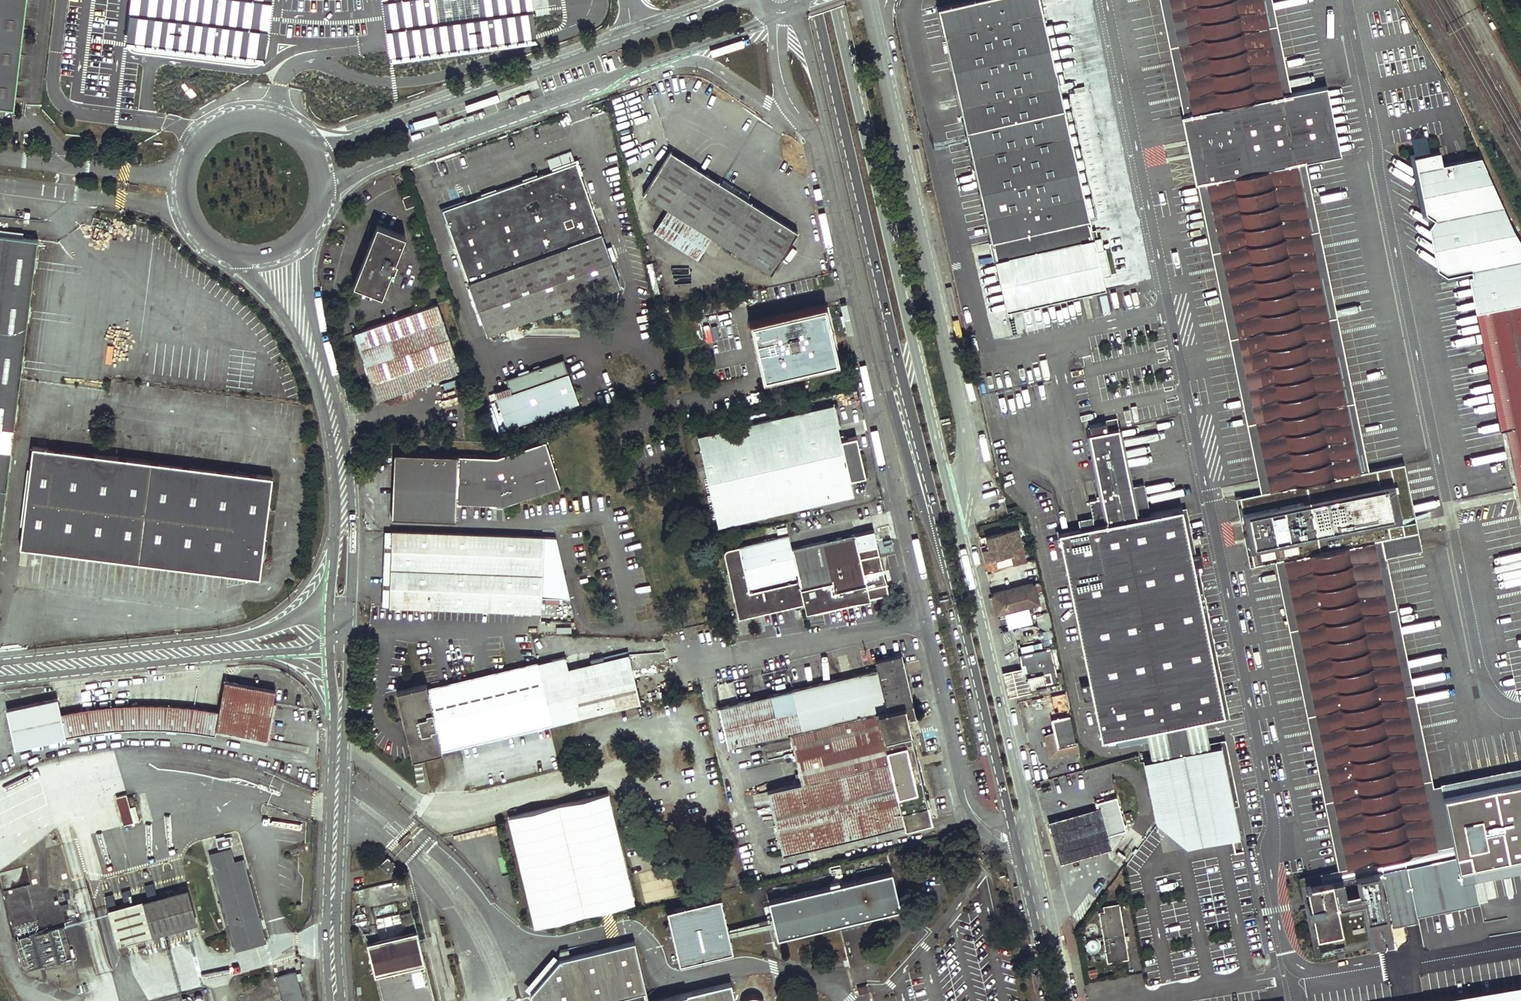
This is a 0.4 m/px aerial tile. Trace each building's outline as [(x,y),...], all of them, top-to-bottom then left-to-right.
[(12,108),(25,0),(0,0),(0,106),(12,108)] [(145,45),(150,0),(131,0),(125,43),(145,45)] [(145,45),(246,57),(253,0),(150,0),(145,45)] [(246,57),(265,60),(272,0),(253,0),(246,57)] [(390,59),(410,56),(402,0),(382,0),(390,59)] [(410,56),(518,41),(512,0),(402,0),(410,56)] [(518,41),(537,39),(532,0),(512,0),(518,41)] [(937,6),(1010,312),(1106,291),(1040,0),(965,0),(937,6)] [(1350,867),(1401,855),(1412,911),(1477,902),(1471,878),(1520,868),(1520,756),(1426,775),(1378,555),(1418,543),(1398,461),(1349,469),(1287,159),(1336,150),(1321,82),(1273,90),(1255,0),(1170,0),(1350,867)] [(1269,58),(1281,56),(1269,0),(1258,0),(1269,58)] [(527,94),(516,98),(518,104),(529,100),(527,94)] [(1513,228),(1480,156),(1480,155),(1443,163),(1440,150),(1428,153),(1428,156),(1419,158),(1421,167),(1417,168),(1426,212),(1435,218),(1429,226),(1437,232),(1432,240),(1440,246),(1435,254),(1443,259),(1438,268),(1446,273),(1468,269),(1476,310),(1481,309),(1487,308),(1520,480),(1520,243),(1513,228)] [(721,182),(671,151),(644,192),(667,207),(653,229),(696,257),(710,235),(769,272),(785,248),(789,241),(796,230),(746,199),(749,195),(723,178),(721,182)] [(1428,156),(1428,153),(1415,155),(1417,168),(1421,167),(1419,158),(1428,156)] [(574,162),(514,183),(558,306),(616,286),(594,223),(586,198),(574,162)] [(514,183),(441,208),(486,331),(558,306),(514,183)] [(412,192),(402,195),(406,207),(416,203),(412,192)] [(593,195),(586,198),(594,223),(602,221),(593,195)] [(405,234),(378,224),(355,283),(382,294),(392,268),(395,269),(398,261),(395,260),(405,234)] [(36,239),(0,234),(0,550),(36,239)] [(1063,302),(1065,316),(1080,314),(1079,300),(1063,302)] [(437,302),(352,332),(354,335),(356,334),(378,398),(461,370),(437,302)] [(824,307),(754,322),(766,376),(836,360),(824,307)] [(1487,308),(1481,309),(1520,512),(1520,480),(1487,308)] [(580,400),(570,372),(565,357),(507,376),(509,384),(495,389),(506,424),(580,400)] [(835,405),(700,434),(719,523),(856,494),(852,478),(867,475),(858,435),(843,438),(835,405)] [(1117,429),(1116,420),(1106,422),(1108,431),(1117,429)] [(1149,514),(1143,485),(1129,488),(1117,429),(1108,431),(1106,422),(1089,425),(1090,434),(1090,435),(1103,498),(1088,501),(1092,516),(1094,527),(1080,530),(1059,534),(1090,683),(1081,685),(1084,700),(1093,699),(1102,739),(1146,730),(1205,718),(1224,714),(1194,571),(1203,569),(1200,553),(1191,555),(1181,507),(1149,514)] [(545,439),(502,453),(511,502),(560,486),(545,439)] [(275,471),(35,446),(25,546),(265,570),(275,471)] [(502,453),(497,455),(395,450),(392,516),(456,518),(457,502),(502,505),(511,502),(502,453)] [(1092,516),(1078,519),(1080,530),(1094,527),(1092,516)] [(1265,516),(1243,520),(1246,536),(1268,531),(1265,516)] [(1026,561),(1021,539),(1018,527),(983,537),(986,548),(982,549),(985,563),(985,565),(995,562),(994,557),(1013,552),(1015,551),(1016,556),(1013,557),(1014,563),(1026,561)] [(877,546),(873,529),(791,547),(800,586),(833,579),(835,589),(867,582),(860,550),(877,546)] [(385,530),(382,604),(390,605),(393,531),(385,530)] [(556,537),(393,531),(390,605),(541,612),(542,597),(544,597),(559,597),(569,597),(556,537)] [(789,534),(728,548),(725,552),(726,557),(738,616),(804,603),(800,586),(791,547),(789,534)] [(833,579),(800,586),(804,603),(806,612),(888,594),(886,583),(889,582),(885,564),(882,565),(877,546),(860,550),(867,582),(835,589),(833,579)] [(997,615),(1039,604),(1034,584),(992,596),(997,615)] [(1040,632),(1044,648),(1049,647),(1051,646),(1047,630),(1040,632)] [(1028,688),(1057,681),(1049,647),(1044,648),(1017,654),(1020,667),(1023,679),(1026,679),(1028,688)] [(567,652),(539,660),(552,722),(643,701),(631,651),(570,666),(567,652)] [(881,668),(720,704),(730,744),(791,730),(907,704),(916,702),(905,654),(878,660),(881,668)] [(427,682),(397,688),(413,755),(552,722),(539,660),(429,689),(427,682)] [(1028,688),(1026,679),(1023,679),(1020,667),(1008,670),(1013,694),(1028,690),(1028,688)] [(220,714),(203,712),(180,710),(167,709),(155,709),(142,708),(132,709),(120,709),(106,710),(100,711),(92,712),(79,714),(62,717),(58,698),(8,709),(16,746),(17,747),(63,737),(77,735),(95,732),(107,731),(119,730),(140,729),(157,728),(168,729),(202,733),(216,735),(217,732),(217,730),(267,739),(275,691),(226,681),(220,714)] [(907,704),(911,718),(920,716),(916,702),(907,704)] [(911,718),(907,704),(791,730),(803,780),(770,788),(785,852),(933,818),(911,718)] [(1056,746),(1074,742),(1066,707),(1056,709),(1058,717),(1050,718),(1056,746)] [(1205,718),(1146,730),(1152,760),(1211,748),(1210,743),(1205,718)] [(1225,739),(1210,743),(1211,748),(1222,745),(1234,806),(1238,805),(1225,739)] [(1234,806),(1222,745),(1211,748),(1152,760),(1144,761),(1157,824),(1163,853),(1240,837),(1234,806)] [(610,791),(510,815),(536,925),(636,901),(610,791)] [(122,794),(113,796),(120,824),(134,820),(131,806),(126,807),(122,794)] [(1103,834),(1121,830),(1113,797),(1092,801),(1092,806),(1100,835),(1103,834)] [(1053,861),(1106,849),(1103,834),(1100,835),(1092,806),(1043,817),(1053,861)] [(1129,813),(1120,815),(1123,825),(1131,823),(1129,813)] [(211,853),(237,947),(264,940),(243,860),(234,862),(230,849),(211,853)] [(396,864),(387,854),(379,861),(388,871),(396,864)] [(899,908),(890,870),(766,899),(772,920),(772,924),(775,936),(836,922),(837,927),(862,922),(861,917),(899,908)] [(1331,932),(1321,882),(1304,885),(1310,914),(1315,936),(1331,932)] [(188,887),(108,908),(117,941),(196,921),(188,887)] [(717,896),(664,908),(677,961),(729,948),(726,934),(725,930),(717,896)] [(1108,962),(1129,958),(1118,903),(1103,905),(1104,910),(1099,911),(1108,962)] [(772,924),(772,920),(748,925),(749,929),(772,924)] [(16,927),(25,971),(72,962),(65,926),(29,932),(28,925),(16,927)] [(749,929),(748,925),(725,930),(726,934),(749,929)] [(416,928),(367,940),(382,1000),(434,1000),(416,928)] [(634,940),(559,957),(529,992),(532,1000),(734,1000),(730,982),(648,1000),(634,940)] [(277,974),(284,1000),(288,1000),(303,997),(296,969),(277,974)] [(1418,1000),(1520,1000),(1520,984),(1418,1000)] [(868,986),(859,988),(861,995),(870,993),(868,986)]
